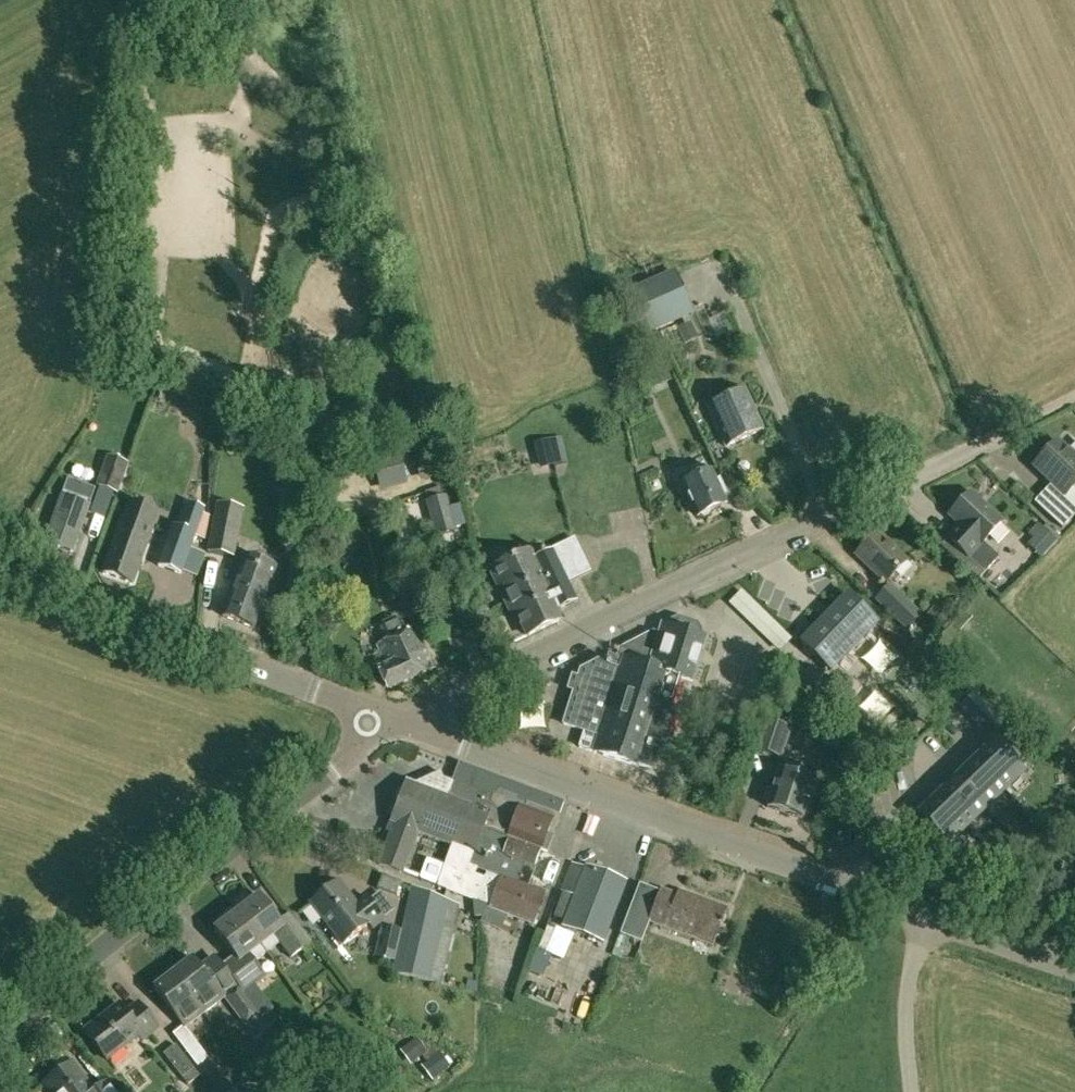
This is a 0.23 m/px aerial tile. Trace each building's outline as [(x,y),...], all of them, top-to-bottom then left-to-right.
[(644,337),(690,315),(672,271),(624,293),(644,337)] [(693,327),(680,333),(682,339),(685,344),(698,338),(693,327)] [(762,430),(745,390),(706,407),(724,447),(762,430)] [(1033,467),(1051,485),(1034,503),(1062,529),(1074,515),(1074,444),(1069,450),(1058,440),(1033,467)] [(550,470),(574,468),(571,443),(547,446),(550,470)] [(381,492),(408,484),(399,452),(370,459),(381,492)] [(117,493),(127,464),(107,457),(97,486),(117,493)] [(430,457),(416,460),(420,481),(435,477),(430,457)] [(694,479),(682,485),(696,516),(699,515),(704,517),(710,515),(712,510),(724,504),(720,494),(725,492),(719,479),(714,481),(710,472),(707,473),(703,464),(690,470),(694,479)] [(970,492),(948,516),(958,525),(972,538),(960,551),(955,557),(978,579),(984,573),(999,557),(983,542),(1002,522),(970,492)] [(457,532),(447,495),(427,501),(435,536),(457,532)] [(72,552),(89,506),(61,496),(44,542),(72,552)] [(128,501),(122,517),(102,573),(133,584),(147,543),(146,542),(157,511),(128,501)] [(173,525),(158,566),(180,574),(181,574),(200,524),(205,509),(185,501),(176,526),(173,525)] [(235,558),(245,508),(217,502),(207,551),(235,558)] [(1049,551),(1061,539),(1045,523),(1036,532),(1042,539),(1040,542),(1049,551)] [(884,584),(907,561),(877,532),(855,556),(884,584)] [(595,592),(571,541),(532,559),(528,551),(489,570),(512,617),(517,615),(527,636),(560,620),(556,611),(595,592)] [(253,628),(275,568),(244,557),(222,617),(253,628)] [(879,595),(904,620),(913,610),(888,586),(879,595)] [(821,623),(801,644),(830,672),(877,623),(852,600),(826,628),(821,623)] [(736,610),(731,626),(796,647),(802,631),(736,610)] [(581,667),(563,723),(584,730),(579,746),(594,751),(634,765),(635,763),(651,768),(660,739),(665,740),(676,709),(670,708),(680,678),(685,679),(692,682),(705,640),(701,638),(703,632),(699,623),(678,616),(669,621),(667,628),(662,626),(659,634),(652,631),(618,649),(616,657),(608,654),(606,661),(598,658),(581,667)] [(386,665),(377,669),(380,678),(385,687),(390,689),(434,669),(415,628),(407,631),(401,618),(395,617),(382,622),(380,629),(385,641),(377,645),(386,665)] [(973,695),(961,707),(967,714),(980,702),(973,695)] [(974,720),(986,709),(980,702),(967,714),(974,720)] [(986,709),(974,720),(976,722),(981,727),(993,715),(986,709)] [(993,715),(981,727),(987,734),(999,722),(993,715)] [(751,743),(782,753),(790,728),(759,718),(751,743)] [(987,751),(977,761),(1004,789),(1023,770),(999,745),(989,754),(987,751)] [(814,781),(817,769),(784,758),(780,770),(779,770),(767,807),(802,819),(814,781)] [(969,773),(960,782),(984,807),(1004,789),(977,761),(967,770),(969,773)] [(439,772),(414,783),(406,780),(390,822),(394,824),(378,865),(402,874),(402,873),(404,874),(419,834),(451,845),(436,886),(490,906),(489,907),(533,924),(544,893),(527,886),(534,867),(533,867),(540,849),(546,851),(558,816),(527,805),(525,809),(442,778),(439,772)] [(333,776),(316,788),(328,805),(345,793),(333,776)] [(949,788),(939,798),(966,825),(984,807),(960,782),(951,791),(949,788)] [(931,810),(922,819),(946,844),(966,825),(939,798),(929,807),(931,810)] [(572,863),(562,891),(575,896),(563,928),(604,943),(627,882),(586,867),(586,868),(572,863)] [(394,896),(399,883),(382,876),(377,889),(394,896)] [(371,928),(383,919),(367,898),(356,906),(338,882),(310,903),(342,944),(368,924),(371,928)] [(375,957),(394,961),(391,974),(431,980),(450,901),(411,886),(401,931),(382,926),(375,957)] [(641,942),(649,921),(713,946),(727,909),(678,890),(676,895),(660,889),(655,901),(635,893),(620,934),(641,942)] [(233,907),(232,907),(261,945),(266,952),(279,943),(290,957),(299,950),(302,949),(306,954),(314,947),(310,942),(289,915),(278,922),(259,896),(252,902),(248,897),(246,899),(243,901),(241,902),(239,903),(237,904),(235,906),(233,908),(233,907)] [(234,956),(222,966),(245,996),(267,978),(255,961),(266,952),(232,907),(231,908),(232,908),(226,913),(222,917),(218,920),(221,924),(214,930),(234,956)] [(246,1026),(260,1016),(256,1010),(245,996),(222,966),(214,956),(198,967),(191,958),(172,972),(204,1014),(224,998),(246,1026)] [(153,987),(176,1017),(183,1026),(173,1034),(197,1067),(208,1058),(186,1028),(204,1014),(172,972),(153,987)] [(534,973),(530,995),(541,997),(544,974),(534,973)] [(267,1002),(256,1010),(260,1016),(261,1015),(262,1017),(273,1009),(267,1002)] [(157,1028),(138,1003),(125,1012),(119,1004),(84,1031),(107,1060),(140,1034),(144,1039),(157,1028)] [(445,1033),(442,1039),(449,1042),(451,1036),(445,1033)] [(433,1081),(451,1067),(439,1052),(437,1054),(431,1047),(427,1051),(417,1037),(400,1050),(411,1065),(422,1056),(426,1062),(421,1066),(433,1081)] [(176,1044),(164,1054),(183,1078),(188,1085),(199,1077),(200,1076),(195,1069),(176,1044)] [(44,1084),(50,1091),(114,1091),(106,1082),(94,1091),(72,1062),(44,1084)]
